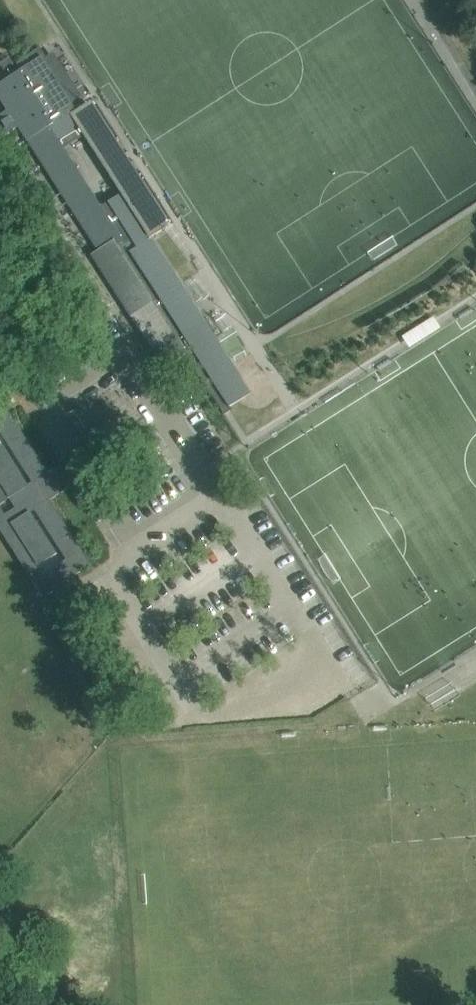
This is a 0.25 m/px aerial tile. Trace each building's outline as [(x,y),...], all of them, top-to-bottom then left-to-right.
[(0,83),(0,100),(7,110),(0,114),(0,122),(8,134),(18,127),(61,194),(84,180),(63,148),(58,140),(78,127),(70,115),(70,114),(71,112),(66,104),(66,103),(78,96),(52,55),(41,63),(40,63),(37,59),(20,70),(0,83)] [(89,189),(66,203),(97,250),(91,255),(130,316),(153,351),(165,368),(185,355),(222,412),(230,407),(251,393),(203,319),(180,284),(180,283),(151,237),(122,193),(101,207),(89,189)] [(0,410),(0,540),(38,599),(90,565),(47,498),(42,501),(30,483),(41,475),(0,410)]
